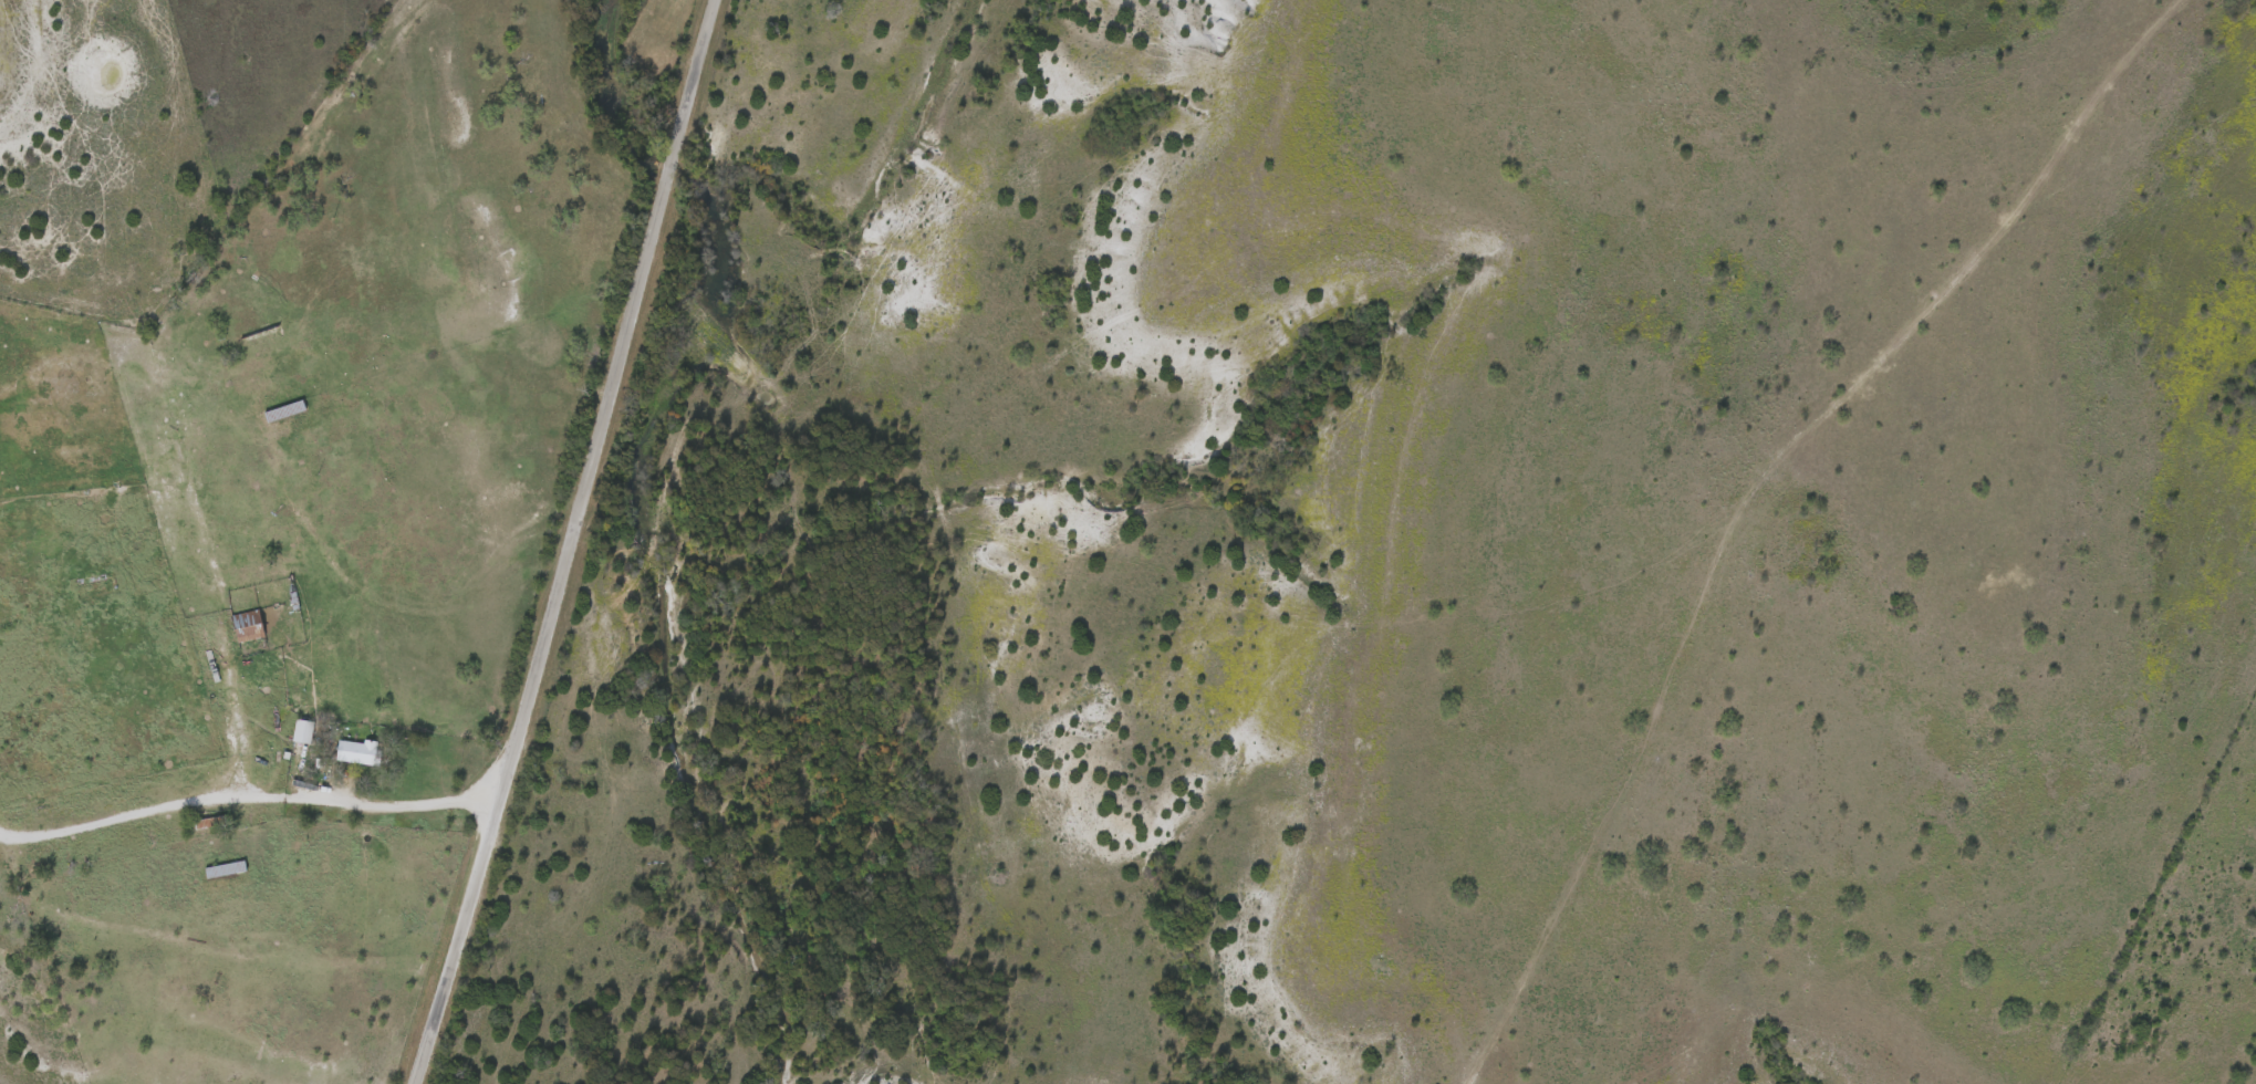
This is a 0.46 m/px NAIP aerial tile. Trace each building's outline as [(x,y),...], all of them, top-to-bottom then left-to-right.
[(305,410),(266,421),(263,410),(302,399),(305,410)] [(232,613),(259,608),(263,636),(237,642),(232,613)] [(313,720),(309,742),(292,739),(295,717),(313,720)] [(381,742),(378,764),(334,759),(336,737),(381,742)] [(245,872),(205,875),(204,864),(245,861),(245,872)]
